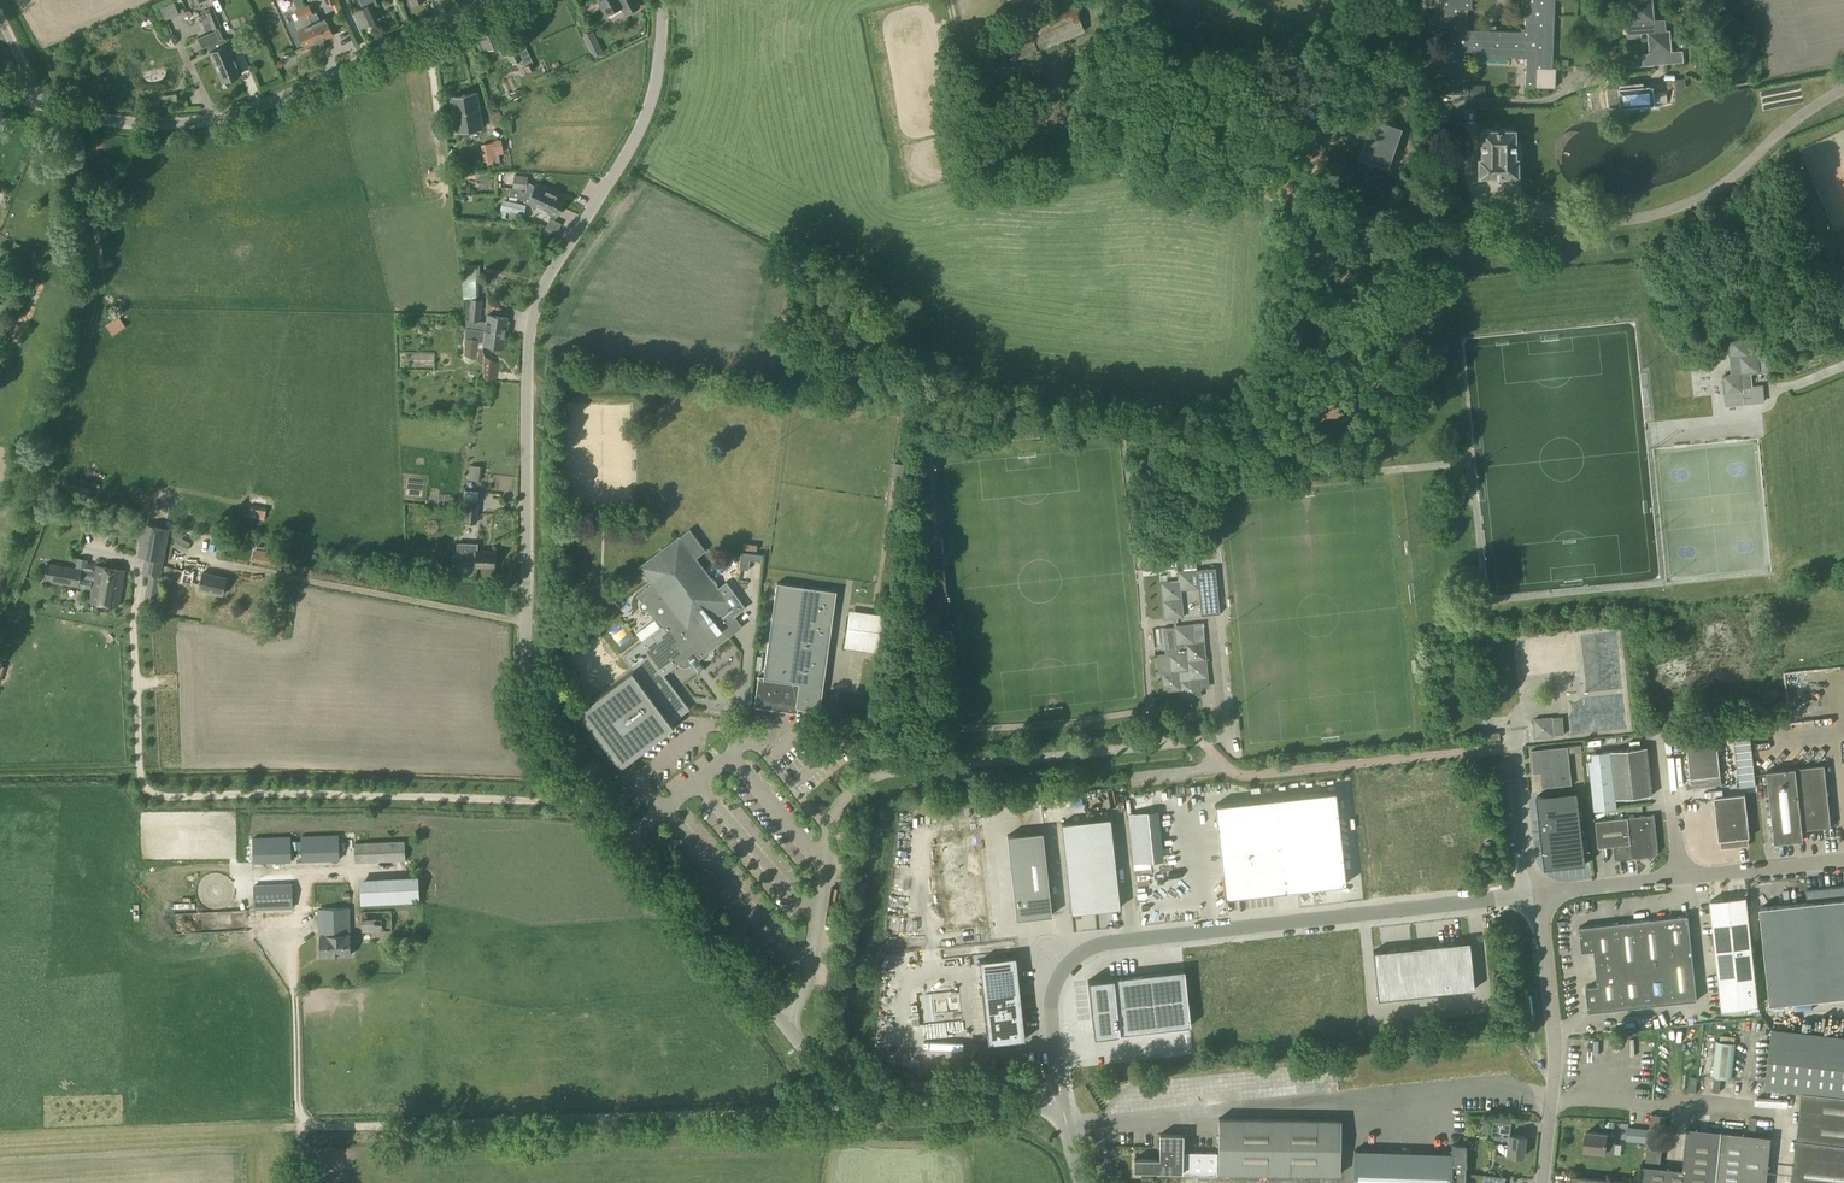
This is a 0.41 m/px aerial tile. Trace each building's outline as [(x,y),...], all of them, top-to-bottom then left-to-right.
[(188,8),(185,0),(181,0),(178,1),(182,11),(188,8)] [(297,9),(303,6),(300,0),(293,0),(297,9)] [(363,9),(355,12),(362,27),(378,20),(372,6),(376,4),(374,0),(360,0),(363,9)] [(606,15),(622,7),(626,14),(639,7),(636,0),(598,0),(606,15)] [(1468,94),(1468,74),(1465,74),(1465,56),(1526,58),(1525,87),(1555,88),(1555,67),(1552,67),(1554,0),(1521,0),(1521,10),(1525,11),(1524,29),(1520,29),(1520,32),(1466,30),(1467,9),(1470,9),(1471,0),(1441,0),(1440,7),(1443,7),(1443,15),(1440,15),(1440,35),(1442,36),(1442,44),(1439,44),(1439,64),(1441,64),(1441,73),(1438,73),(1438,93),(1468,94)] [(1624,23),(1626,37),(1628,39),(1639,38),(1641,35),(1641,33),(1647,32),(1665,30),(1664,19),(1654,20),(1652,0),(1636,0),(1630,0),(1631,22),(1624,23)] [(295,11),(298,18),(312,12),(309,5),(295,11)] [(1001,35),(1011,60),(1084,32),(1074,6),(1001,35)] [(209,20),(212,29),(219,26),(216,17),(215,17),(213,11),(206,14),(209,20)] [(308,17),(311,24),(319,41),(333,35),(326,18),(319,21),(315,13),(308,17)] [(200,16),(203,23),(205,31),(212,29),(209,20),(206,14),(200,16)] [(319,41),(311,24),(297,31),(305,47),(319,41)] [(477,34),(485,52),(492,49),(495,55),(503,58),(508,55),(512,64),(521,60),(524,67),(533,63),(525,45),(517,48),(515,44),(506,48),(504,43),(495,25),(477,34)] [(1649,53),(1642,54),(1643,65),(1658,64),(1659,66),(1663,66),(1663,63),(1683,62),(1682,51),(1671,51),(1669,30),(1665,30),(1647,32),(1649,53)] [(219,39),(215,31),(198,38),(202,48),(208,45),(210,51),(209,51),(222,81),(231,78),(218,48),(222,47),(219,39)] [(218,48),(231,78),(241,74),(228,43),(228,44),(225,38),(222,37),(219,39),(222,47),(218,48)] [(596,39),(593,40),(587,43),(590,49),(593,55),(599,53),(602,51),(599,45),(596,39)] [(247,73),(254,70),(243,46),(236,49),(247,73)] [(255,73),(247,76),(252,86),(259,82),(255,73)] [(1674,79),(1675,89),(1685,88),(1684,78),(1674,79)] [(1595,88),(1596,109),(1653,104),(1653,103),(1667,102),(1665,81),(1647,82),(1648,86),(1638,87),(1638,81),(1631,82),(1631,88),(1622,88),(1622,85),(1595,88)] [(1471,85),(1470,95),(1485,95),(1485,85),(1471,85)] [(512,94),(515,99),(521,96),(518,90),(512,94)] [(451,98),(456,132),(482,128),(477,94),(451,98)] [(1359,157),(1365,159),(1362,167),(1373,171),(1376,163),(1379,164),(1379,167),(1384,168),(1386,166),(1387,167),(1401,127),(1372,118),(1359,157)] [(1478,158),(1478,176),(1517,176),(1517,158),(1521,158),(1521,142),(1514,142),(1514,129),(1480,129),(1481,158),(1478,158)] [(483,145),(486,162),(495,161),(492,143),(483,145)] [(515,175),(513,189),(514,189),(523,189),(562,207),(566,198),(536,184),(535,187),(527,183),(528,176),(515,175)] [(511,189),(509,197),(518,199),(557,216),(562,207),(523,189),(514,189),(513,189),(511,189)] [(501,212),(510,213),(511,211),(524,214),(526,206),(513,202),(503,200),(501,212)] [(468,278),(463,278),(464,299),(466,299),(466,328),(506,334),(508,318),(487,315),(486,322),(480,321),(482,300),(476,300),(476,277),(480,277),(479,264),(467,264),(468,278)] [(1728,336),(1738,335),(1737,321),(1727,322),(1728,336)] [(466,328),(465,336),(467,336),(466,351),(475,353),(475,356),(478,356),(480,355),(481,353),(481,350),(480,349),(479,348),(478,347),(479,342),(484,342),(483,345),(484,345),(503,348),(506,334),(466,328)] [(1723,376),(1726,406),(1745,404),(1763,402),(1761,386),(1752,387),(1751,374),(1760,373),(1758,354),(1749,355),(1747,337),(1728,339),(1732,375),(1723,376)] [(1769,372),(1767,359),(1760,360),(1761,373),(1769,372)] [(487,361),(485,375),(488,377),(496,378),(498,363),(491,360),(487,361)] [(470,465),(469,472),(470,473),(480,474),(481,466),(471,465),(470,465)] [(465,521),(476,522),(478,501),(467,500),(465,521)] [(266,519),(268,505),(251,504),(250,517),(266,519)] [(168,526),(144,522),(138,556),(145,557),(142,574),(159,577),(168,526)] [(636,594),(641,601),(640,602),(639,604),(639,606),(640,608),(642,609),(644,610),(646,610),(647,609),(661,627),(660,628),(659,639),(662,642),(658,645),(674,667),(678,664),(684,667),(690,666),(694,671),(701,665),(705,670),(698,660),(742,627),(735,616),(746,608),(730,587),(724,591),(720,586),(717,588),(716,586),(717,586),(717,584),(715,581),(714,580),(713,579),(711,578),(710,579),(695,558),(705,550),(689,528),(639,567),(652,583),(636,594)] [(173,545),(185,552),(190,543),(178,536),(173,545)] [(457,566),(476,566),(476,567),(494,568),(495,552),(478,551),(478,544),(458,543),(457,566)] [(254,561),(275,565),(277,553),(256,549),(254,561)] [(702,561),(712,556),(709,550),(699,555),(702,561)] [(762,562),(763,556),(741,553),(739,570),(748,571),(749,560),(762,562)] [(47,563),(44,581),(44,580),(91,589),(89,601),(118,606),(124,571),(96,566),(95,572),(82,570),(82,569),(81,569),(48,563),(47,563)] [(184,568),(182,583),(191,585),(194,570),(184,568)] [(1178,572),(1179,581),(1161,583),(1165,619),(1183,617),(1181,590),(1198,588),(1201,616),(1219,614),(1215,568),(1178,572)] [(199,590),(222,595),(226,578),(203,573),(199,590)] [(724,591),(730,587),(726,582),(720,586),(724,591)] [(754,707),(797,713),(797,708),(820,711),(836,591),(776,583),(763,677),(758,676),(754,707)] [(845,647),(880,652),(885,622),(850,617),(845,647)] [(1155,656),(1157,674),(1162,673),(1164,692),(1182,690),(1182,698),(1200,697),(1199,688),(1208,687),(1204,642),(1195,643),(1193,625),(1174,627),(1177,654),(1155,656)] [(632,672),(631,671),(579,711),(583,716),(574,723),(607,767),(616,760),(620,766),(673,726),(670,723),(689,709),(664,675),(674,667),(658,645),(662,642),(659,639),(660,628),(622,655),(634,671),(632,672)] [(627,631),(617,639),(621,645),(632,638),(627,631)] [(627,650),(636,643),(633,639),(624,646),(627,650)] [(1843,660),(1843,652),(1832,656),(1834,663),(1843,660)] [(1534,720),(1536,738),(1554,736),(1554,735),(1564,734),(1562,717),(1552,718),(1534,720)] [(1765,734),(1774,734),(1774,719),(1764,719),(1765,734)] [(1751,742),(1749,721),(1732,723),(1733,737),(1734,744),(1751,742)] [(1717,739),(1733,737),(1732,723),(1715,725),(1717,739)] [(1484,734),(1485,740),(1499,739),(1499,732),(1484,734)] [(1691,788),(1722,785),(1717,739),(1686,742),(1691,788)] [(1735,751),(1752,749),(1751,742),(1734,744),(1735,751)] [(1531,751),(1534,774),(1541,773),(1543,788),(1572,785),(1568,753),(1582,752),(1581,745),(1531,751)] [(1616,799),(1652,795),(1647,747),(1611,751),(1592,753),(1593,760),(1589,761),(1594,810),(1617,807),(1616,799)] [(1736,759),(1753,757),(1752,749),(1735,751),(1736,759)] [(1737,766),(1754,764),(1753,757),(1736,759),(1737,766)] [(1738,773),(1755,771),(1754,764),(1737,766),(1738,773)] [(1795,768),(1802,830),(1832,827),(1825,765),(1795,768)] [(1802,830),(1795,768),(1767,771),(1775,843),(1804,840),(1802,830)] [(1738,780),(1755,778),(1755,776),(1755,771),(1738,773),(1738,780)] [(1739,787),(1756,785),(1755,778),(1738,780),(1739,787)] [(1345,883),(1335,791),(1214,804),(1224,897),(1345,883)] [(1578,792),(1537,796),(1545,868),(1586,864),(1578,792)] [(1714,797),(1719,841),(1721,841),(1721,849),(1749,846),(1748,838),(1750,838),(1745,794),(1740,795),(1714,797)] [(1628,818),(1632,859),(1655,856),(1658,852),(1654,815),(1628,818)] [(1085,820),(1061,823),(1062,835),(1063,841),(1064,853),(1066,871),(1067,883),(1071,915),(1095,912),(1120,910),(1117,878),(1114,860),(1113,842),(1111,830),(1110,823),(1110,817),(1085,820)] [(1632,859),(1628,818),(1596,821),(1598,848),(1614,846),(1616,860),(1632,859)] [(1044,832),(1008,836),(1017,920),(1053,915),(1044,832)] [(355,843),(355,862),(405,860),(404,841),(355,843)] [(360,882),(361,906),(419,903),(417,879),(360,882)] [(253,885),(254,908),(292,907),(291,884),(253,885)] [(1770,1004),(1843,996),(1843,886),(1806,890),(1808,902),(1760,907),(1770,1004)] [(204,913),(210,910),(204,897),(198,900),(204,913)] [(1711,901),(1716,955),(1753,951),(1747,897),(1711,901)] [(318,909),(319,935),(320,956),(350,955),(349,908),(318,909)] [(391,911),(361,913),(362,933),(392,932),(391,911)] [(1579,927),(1582,952),(1594,951),(1598,986),(1586,987),(1589,1012),(1697,1000),(1696,982),(1688,916),(1579,927)] [(1397,949),(1373,952),(1375,975),(1378,999),(1402,997),(1414,996),(1426,994),(1438,993),(1456,991),(1474,989),(1472,965),(1469,942),(1445,944),(1433,946),(1415,948),(1397,949)] [(1753,951),(1716,955),(1722,1009),(1759,1005),(1753,951)] [(1016,956),(979,960),(988,1043),(1025,1039),(1016,956)] [(1095,1037),(1190,1026),(1184,970),(1088,981),(1095,1037)] [(1801,1009),(1801,1021),(1816,1020),(1815,1008),(1801,1009)] [(1843,1096),(1843,1036),(1771,1028),(1765,1088),(1802,1092),(1843,1096)] [(1713,1092),(1720,1092),(1721,1078),(1731,1079),(1734,1044),(1717,1042),(1713,1077),(1715,1077),(1713,1092)] [(1689,1092),(1696,1092),(1697,1078),(1690,1077),(1689,1092)] [(1802,1092),(1793,1182),(1795,1182),(1843,1182),(1843,1096),(1802,1092)] [(1651,1114),(1648,1142),(1647,1142),(1663,1144),(1666,1116),(1651,1114)] [(1218,1172),(1339,1174),(1340,1120),(1219,1118),(1218,1172)] [(1496,1139),(1508,1140),(1508,1135),(1510,1135),(1512,1120),(1493,1118),(1492,1130),(1497,1130),(1496,1139)] [(1750,1119),(1748,1135),(1755,1135),(1757,1120),(1750,1119)] [(1628,1128),(1627,1139),(1645,1141),(1646,1130),(1628,1128)] [(1643,1181),(1663,1182),(1714,1182),(1720,1131),(1688,1128),(1683,1170),(1645,1166),(1643,1181)] [(1584,1150),(1605,1153),(1605,1152),(1614,1153),(1616,1135),(1607,1134),(1586,1131),(1584,1150)] [(1714,1182),(1767,1182),(1772,1137),(1755,1135),(1748,1135),(1720,1131),(1714,1182)] [(1133,1171),(1182,1172),(1182,1156),(1183,1135),(1160,1134),(1159,1159),(1134,1159),(1133,1171)] [(1508,1135),(1508,1140),(1506,1155),(1523,1157),(1525,1136),(1510,1135),(1508,1135)] [(1450,1182),(1464,1182),(1464,1166),(1465,1166),(1466,1160),(1465,1160),(1465,1146),(1452,1145),(1451,1153),(1450,1182)] [(1451,1153),(1354,1150),(1353,1182),(1450,1182),(1451,1153)] [(1182,1156),(1182,1172),(1182,1174),(1217,1175),(1217,1156),(1182,1156)] [(1274,1182),(1275,1175),(1265,1173),(1264,1181),(1274,1182)]
